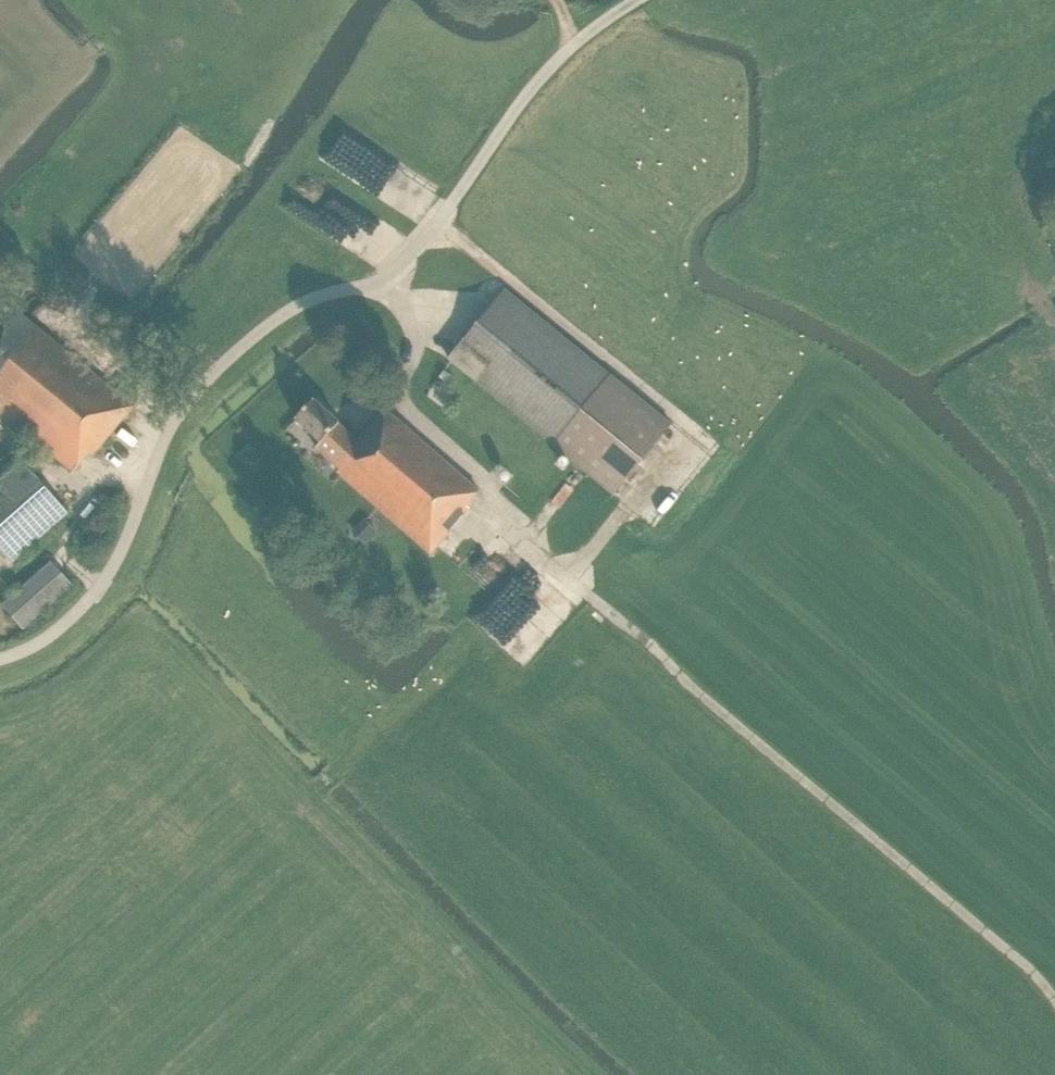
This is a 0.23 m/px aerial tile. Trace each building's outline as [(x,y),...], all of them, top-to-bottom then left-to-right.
[(613,494),(669,425),(505,290),(449,359),(613,494)] [(0,318),(0,412),(73,472),(89,453),(92,456),(141,398),(123,384),(116,392),(11,306),(8,310),(7,309),(0,318)] [(339,472),(431,555),(469,508),(466,506),(479,491),(386,407),(359,441),(313,400),(296,420),(321,442),(316,448),(341,470),(339,472)] [(12,561),(67,513),(22,463),(0,483),(0,548),(12,561)] [(2,604),(23,628),(71,586),(50,562),(2,604)]
